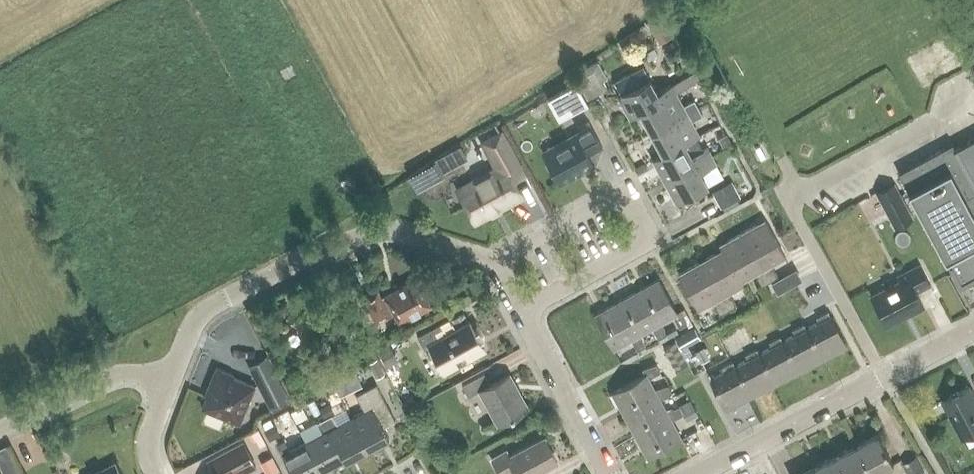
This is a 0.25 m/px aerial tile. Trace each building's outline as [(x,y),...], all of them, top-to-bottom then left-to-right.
[(656,93),(649,80),(642,66),(614,81),(621,95),(618,97),(629,118),(639,113),(676,93),(678,92),(673,84),(656,93)] [(576,82),(547,97),(558,119),(587,103),(576,82)] [(651,134),(698,108),(694,100),(683,106),(676,93),(639,113),(651,134)] [(685,144),(699,136),(691,122),(703,116),(698,108),(651,134),(662,155),(685,144)] [(556,178),(557,181),(584,167),(586,171),(594,167),(587,155),(602,148),(591,126),(576,134),(557,145),(542,153),(550,168),(548,169),(553,179),(556,178)] [(513,179),(522,174),(501,133),(483,143),(497,169),(459,190),(476,221),(522,196),(513,179)] [(664,182),(712,156),(708,148),(706,149),(699,136),(685,144),(662,155),(652,160),(664,182)] [(960,288),(973,280),(973,139),(955,149),(952,144),(898,173),(960,288)] [(712,156),(664,182),(675,204),(707,187),(700,173),(716,164),(712,156)] [(731,181),(711,191),(720,208),(740,198),(731,181)] [(914,219),(894,183),(875,193),(895,229),(914,219)] [(743,233),(769,282),(777,277),(773,269),(771,270),(769,266),(785,257),(766,221),(743,233)] [(769,282),(743,233),(720,246),(722,250),(740,282),(742,281),(755,274),(757,277),(756,278),(761,286),(769,282)] [(740,282),(722,250),(701,262),(727,311),(736,306),(731,298),(730,299),(728,294),(744,285),(742,281),(740,282)] [(727,311),(701,262),(678,274),(698,311),(714,302),(716,306),(715,307),(719,315),(727,311)] [(916,293),(930,286),(920,266),(897,278),(899,283),(872,297),(887,327),(924,308),(916,293)] [(399,324),(431,307),(416,279),(381,298),(377,291),(362,299),(376,323),(394,314),(399,324)] [(642,289),(661,323),(673,317),(679,328),(687,324),(682,310),(677,313),(658,280),(642,289)] [(661,323),(642,289),(621,300),(640,335),(652,328),(657,339),(666,336),(663,328),(661,323)] [(640,335),(621,300),(594,315),(613,350),(631,340),(636,352),(645,347),(642,339),(640,335)] [(818,323),(807,329),(823,359),(846,348),(827,312),(816,318),(818,323)] [(443,373),(485,351),(469,322),(456,330),(450,319),(418,336),(425,350),(429,348),(443,373)] [(794,335),(782,342),(798,373),(823,359),(807,329),(805,324),(792,331),(794,335)] [(771,348),(758,355),(774,385),(798,373),(782,342),(780,338),(769,343),(771,348)] [(675,341),(663,348),(675,369),(687,363),(675,341)] [(377,351),(386,368),(398,362),(389,345),(377,351)] [(695,351),(701,363),(710,359),(704,347),(695,351)] [(747,360),(735,367),(751,397),(774,385),(758,355),(756,350),(744,356),(747,360)] [(268,356),(248,365),(270,409),(290,399),(268,356)] [(367,363),(376,378),(383,373),(375,358),(367,363)] [(751,397),(735,367),(732,362),(721,368),(724,372),(710,380),(726,410),(751,397)] [(620,409),(655,390),(649,379),(660,373),(655,365),(641,370),(645,376),(612,393),(620,409)] [(201,409),(239,424),(254,387),(232,378),(233,375),(215,368),(209,385),(211,386),(201,409)] [(497,425),(528,409),(509,374),(490,385),(485,374),(461,386),(468,398),(480,391),(497,425)] [(351,419),(367,449),(389,438),(383,427),(395,421),(376,385),(356,395),(365,412),(351,419)] [(667,386),(655,390),(620,409),(632,430),(666,412),(660,400),(671,394),(667,386)] [(969,388),(942,402),(961,440),(965,448),(970,446),(965,437),(973,432),(973,399),(969,388)] [(679,407),(686,420),(696,415),(689,401),(679,407)] [(679,407),(666,412),(632,430),(646,458),(681,439),(672,421),(683,415),(679,407)] [(367,449),(351,419),(338,426),(332,415),(324,419),(330,431),(329,431),(345,461),(367,449)] [(324,419),(316,424),(322,435),(306,443),(323,473),(334,473),(335,473),(332,467),(345,461),(329,431),(330,431),(324,419)] [(274,425),(264,430),(269,441),(280,436),(274,425)] [(871,473),(885,473),(883,470),(893,465),(878,436),(857,446),(871,473)] [(557,463),(544,438),(509,457),(506,452),(491,460),(498,473),(507,473),(514,470),(516,473),(544,473),(543,471),(557,463)] [(306,443),(290,452),(284,440),(276,445),(281,455),(282,455),(292,473),(323,473),(306,443)] [(241,473),(256,466),(243,441),(210,459),(218,473),(241,473)] [(0,448),(0,468),(3,473),(19,473),(6,445),(0,448)] [(857,446),(835,458),(843,473),(871,473),(857,446)] [(272,456),(260,463),(266,473),(274,473),(280,471),(272,456)] [(915,456),(901,463),(907,473),(924,473),(915,456)] [(835,458),(813,469),(815,473),(843,473),(835,458)] [(94,473),(120,473),(114,463),(94,473)]
